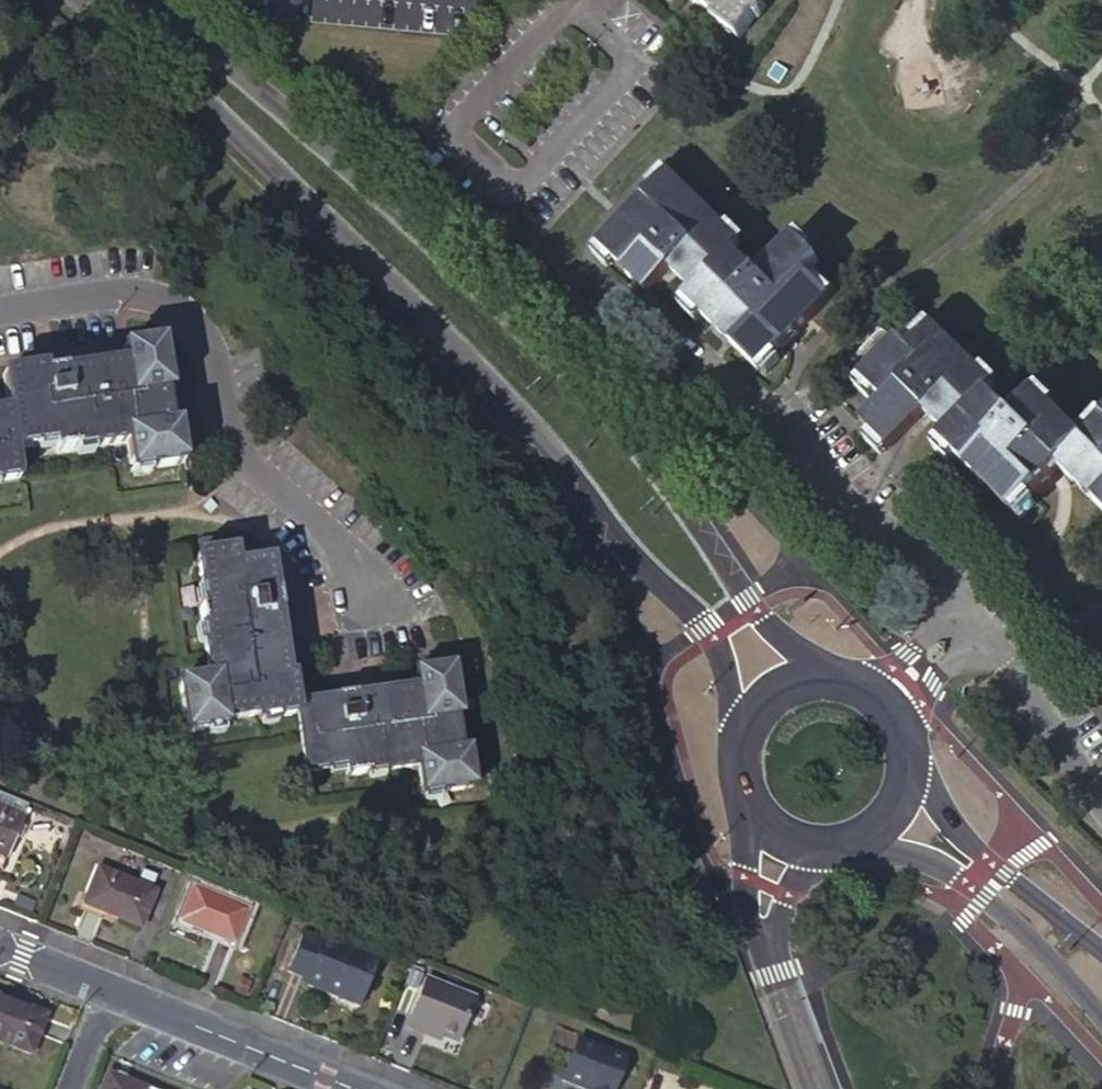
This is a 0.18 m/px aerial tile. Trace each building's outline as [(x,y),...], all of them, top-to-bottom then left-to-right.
[(755,17),(749,12),(758,0),(691,0),(714,16),(711,21),(738,40),(755,17)] [(764,76),(777,86),(787,72),(774,63),(764,76)] [(699,313),(761,373),(775,358),(767,351),(776,342),(778,344),(830,290),(815,274),(808,281),(800,274),(813,260),(804,252),(813,242),(793,232),(752,274),(728,251),(742,236),(727,222),(720,228),(656,168),(642,183),(649,190),(587,253),(603,268),(610,261),(642,291),(666,267),(691,290),(676,305),(691,320),(699,313)] [(952,458),(998,405),(983,392),(999,377),(983,362),(975,368),(922,316),(907,332),(914,339),(906,347),(896,337),(892,341),(876,325),(848,354),(864,370),(852,382),(868,398),(873,391),(881,399),(859,423),(906,464),(926,443),(946,461),(952,458)] [(197,467),(193,436),(184,438),(182,422),(174,422),(169,390),(174,388),(171,369),(165,370),(161,337),(122,344),(125,360),(68,369),(66,355),(40,358),(41,367),(5,372),(11,408),(0,409),(0,482),(2,482),(1,475),(25,472),(21,444),(42,440),(43,446),(59,443),(60,447),(131,436),(138,474),(155,471),(154,466),(189,461),(190,468),(197,467)] [(1002,403),(952,458),(1033,529),(1077,482),(1101,451),(1049,402),(1028,426),(1002,403)] [(1101,506),(1101,452),(1077,482),(1101,506)] [(184,676),(191,726),(213,723),(214,730),(231,727),(230,714),(261,709),(263,720),(279,718),(278,712),(299,709),(298,699),(294,671),(289,671),(280,611),(292,610),(289,584),(277,586),(273,557),(239,561),(237,545),(224,547),(223,533),(201,536),(207,584),(201,585),(214,671),(184,676)] [(419,763),(424,797),(442,794),(442,788),(476,784),(470,746),(462,747),(458,715),(470,713),(467,695),(460,697),(455,662),(417,668),(418,683),(357,691),(356,681),(331,684),(331,694),(298,699),(299,709),(308,768),(329,765),(330,770),(347,767),(347,773),(419,763)] [(21,817),(27,802),(0,790),(0,808),(21,817)] [(7,856),(21,817),(0,808),(0,853),(7,856)] [(85,904),(141,927),(155,890),(99,867),(85,904)] [(193,885),(179,921),(234,943),(248,907),(193,885)] [(343,947),(304,931),(289,969),(308,976),(306,981),(329,991),(330,988),(361,1001),(360,1004),(361,1004),(379,958),(344,944),(343,947)] [(428,1028),(459,1040),(475,998),(427,978),(407,1026),(425,1033),(428,1028)] [(30,1053),(46,1015),(0,996),(0,1041),(30,1053)] [(625,1058),(577,1039),(561,1078),(589,1088),(613,1088),(625,1058)] [(108,1074),(102,1088),(144,1088),(108,1074)]
